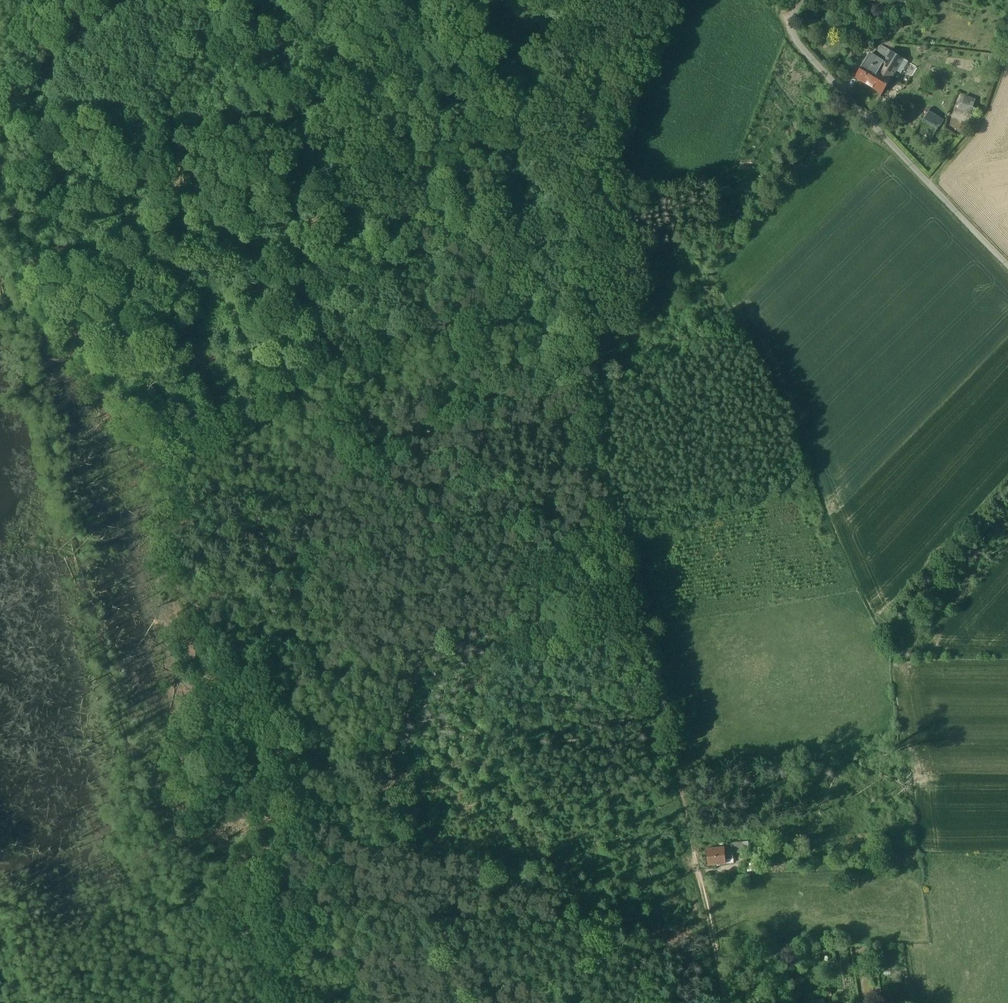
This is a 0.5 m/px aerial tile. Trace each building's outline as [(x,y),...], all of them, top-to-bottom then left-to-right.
[(890,51),(881,46),(877,52),(882,55),(882,54),(887,57),(890,51)] [(903,59),(890,51),(887,57),(883,63),(879,69),(892,78),(897,69),(903,59)] [(883,63),(869,55),(855,78),(869,86),(879,69),(883,63)] [(908,62),(903,59),(897,69),(901,72),(904,67),(905,67),(908,63),(908,62)] [(917,69),(908,63),(905,67),(902,72),(911,78),(917,69)] [(892,78),(879,69),(869,86),(882,94),(892,78)] [(964,94),(958,109),(972,114),(978,99),(964,94)] [(937,116),(929,111),(923,120),(937,129),(939,126),(934,123),(937,116)] [(743,842),(731,842),(732,846),(733,852),(743,852),(743,842)] [(732,846),(724,847),(726,858),(733,858),(733,852),(732,846)] [(724,847),(707,848),(708,865),(726,863),(726,858),(724,847)]
